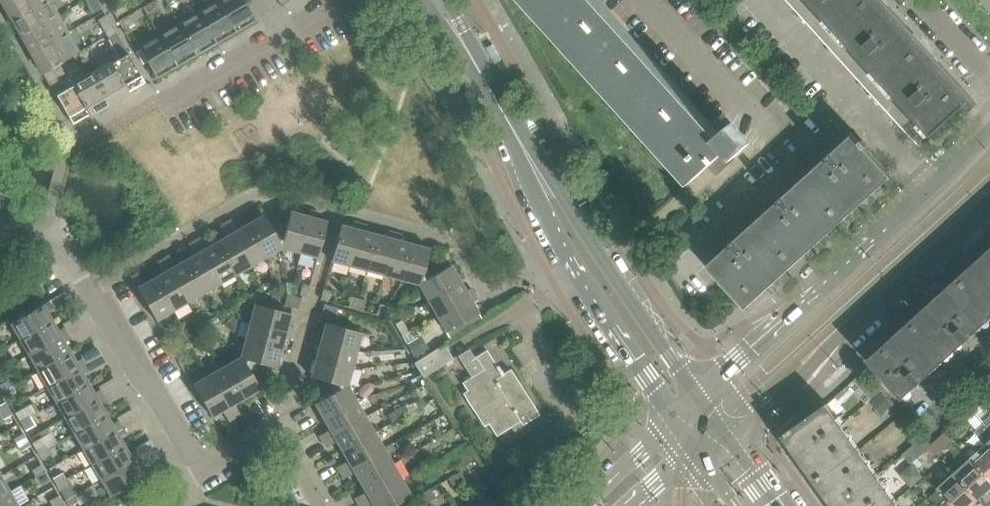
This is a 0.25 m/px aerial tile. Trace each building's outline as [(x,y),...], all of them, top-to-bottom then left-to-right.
[(47,0),(4,0),(2,1),(12,20),(47,0)] [(57,16),(48,0),(47,0),(12,20),(22,36),(57,16)] [(97,0),(86,0),(93,13),(102,8),(97,0)] [(159,9),(154,0),(143,7),(147,15),(159,9)] [(235,32),(217,0),(198,11),(216,43),(224,38),(226,41),(234,36),(233,33),(235,32)] [(246,3),(250,1),(250,0),(217,0),(235,32),(244,27),(245,29),(254,24),(252,22),(256,20),(246,3)] [(599,0),(528,0),(692,181),(711,164),(720,173),(729,165),(730,165),(736,159),(734,157),(750,143),(732,123),(720,133),(599,0)] [(879,7),(872,0),(786,0),(903,129),(915,119),(931,136),(966,104),(879,7)] [(128,10),(123,2),(111,8),(116,17),(128,10)] [(216,43),(198,11),(178,23),(196,55),(204,50),(206,52),(215,47),(213,45),(216,43)] [(135,23),(130,14),(118,21),(123,30),(135,23)] [(115,31),(106,15),(97,20),(106,36),(115,31)] [(32,53),(67,33),(57,16),(22,36),(32,53)] [(196,55),(178,23),(158,34),(176,66),(185,61),(186,64),(195,59),(193,56),(196,55)] [(145,82),(115,31),(106,36),(119,58),(110,63),(127,92),(130,91),(143,83),(145,82)] [(59,63),(78,52),(67,33),(32,53),(43,73),(50,69),(59,64),(59,63)] [(176,66),(158,34),(138,46),(139,49),(136,51),(143,64),(146,61),(156,78),(165,73),(166,75),(175,70),(174,67),(176,66)] [(110,62),(91,73),(109,105),(122,97),(121,96),(127,92),(110,63),(110,62)] [(88,115),(71,86),(63,91),(50,69),(43,73),(72,124),(74,123),(74,124),(88,115)] [(109,105),(91,73),(71,85),(71,86),(88,115),(90,114),(96,110),(96,112),(109,105)] [(889,173),(866,148),(868,146),(862,140),(860,142),(853,133),(851,135),(852,135),(840,146),(843,148),(835,155),(832,152),(827,156),(830,160),(808,180),(842,216),(889,173)] [(842,216),(808,180),(787,199),(784,195),(779,200),(782,203),(760,223),(793,260),(842,216)] [(317,257),(327,221),(315,218),(317,212),(310,210),(308,216),(299,252),(317,257)] [(299,252),(308,216),(290,211),(287,222),(278,224),(281,247),(299,252)] [(281,247),(278,224),(269,225),(264,215),(247,224),(266,256),(281,247)] [(266,256),(247,224),(237,230),(231,219),(225,223),(250,266),(266,256)] [(349,266),(360,224),(353,222),(352,228),(340,225),(331,261),(349,266)] [(250,266),(225,223),(220,226),(226,237),(216,242),(234,275),(250,266)] [(793,260),(760,223),(739,242),(736,239),(731,243),(734,247),(711,267),(708,264),(707,265),(743,305),(793,260)] [(366,270),(376,234),(365,231),(367,226),(360,224),(349,266),(366,270)] [(383,275),(395,233),(388,231),(387,237),(376,234),(366,270),(383,275)] [(401,280),(411,244),(400,241),(402,235),(395,233),(383,275),(401,280)] [(234,275),(216,242),(206,248),(200,237),(194,241),(219,283),(234,275)] [(219,283),(194,241),(188,244),(194,255),(185,260),(203,293),(219,283)] [(433,265),(426,260),(429,249),(411,244),(401,280),(418,285),(433,265)] [(957,279),(989,315),(989,314),(989,249),(957,279)] [(203,293),(185,260),(175,266),(169,255),(163,259),(188,302),(203,293)] [(188,302),(163,259),(157,262),(163,273),(154,278),(172,310),(188,302)] [(427,300),(460,281),(450,265),(440,270),(433,265),(418,285),(427,300)] [(172,310),(154,278),(144,284),(138,273),(131,277),(138,288),(137,288),(156,320),(172,310)] [(968,334),(989,315),(957,279),(909,323),(941,358),(962,339),(965,342),(971,337),(968,334)] [(436,315),(474,294),(471,288),(465,291),(460,281),(427,300),(436,315)] [(294,295),(296,284),(286,283),(287,294),(294,295)] [(307,296),(310,285),(302,283),(299,294),(307,296)] [(327,301),(330,291),(323,289),(320,299),(327,301)] [(298,309),(301,298),(286,294),(283,305),(290,307),(298,309)] [(478,313),(472,303),(477,300),(474,294),(436,315),(446,332),(478,313)] [(355,309),(358,298),(351,296),(349,307),(355,309)] [(363,311),(365,300),(358,298),(355,309),(363,311)] [(52,321),(46,311),(52,308),(48,301),(42,305),(42,304),(10,323),(20,339),(52,321)] [(287,325),(291,313),(254,303),(249,322),(292,333),(293,327),(287,325)] [(335,319),(338,308),(324,304),(321,315),(335,319)] [(383,316),(386,306),(379,304),(376,314),(383,316)] [(408,325),(405,319),(395,324),(399,330),(408,325)] [(29,355),(66,333),(63,327),(57,331),(52,321),(20,339),(29,355)] [(290,340),(292,333),(249,322),(244,339),(281,349),(284,338),(290,340)] [(356,351),(361,332),(326,323),(322,334),(316,333),(315,339),(356,351)] [(920,377),(941,358),(909,323),(867,360),(903,399),(904,398),(901,394),(914,382),(917,386),(923,381),(920,377)] [(70,352),(64,343),(70,339),(66,333),(29,355),(38,371),(70,352)] [(429,349),(421,336),(407,344),(415,357),(429,349)] [(185,344),(182,338),(176,342),(179,348),(185,344)] [(276,368),(281,349),(244,339),(240,356),(260,372),(265,365),(276,368)] [(351,368),(356,351),(315,339),(313,346),(319,348),(316,358),(351,368)] [(423,377),(453,359),(444,345),(415,363),(423,377)] [(539,414),(510,369),(503,373),(497,365),(497,366),(486,349),(463,364),(471,376),(462,382),(468,391),(464,394),(484,427),(489,424),(496,436),(510,427),(514,433),(524,426),(523,425),(539,414)] [(47,386),(84,364),(81,359),(75,362),(70,352),(38,371),(47,386)] [(254,378),(260,372),(240,356),(224,365),(243,398),(260,388),(254,378)] [(347,385),(351,368),(316,358),(311,377),(322,380),(323,388),(347,385)] [(88,383),(82,374),(88,370),(84,364),(47,386),(56,402),(88,383)] [(243,398),(224,365),(209,374),(234,417),(240,414),(234,403),(243,398)] [(417,380),(415,373),(404,376),(405,383),(417,380)] [(234,417),(209,374),(193,384),(211,417),(222,410),(228,421),(234,417)] [(8,380),(0,384),(0,386),(3,391),(11,386),(8,380)] [(65,417),(102,396),(99,390),(93,393),(88,383),(56,402),(65,417)] [(434,398),(434,397),(425,383),(415,389),(421,399),(407,408),(409,412),(423,403),(424,404),(434,398)] [(323,419),(356,401),(347,385),(323,388),(324,397),(314,403),(323,419)] [(15,392),(11,386),(3,391),(6,397),(15,392)] [(893,405),(882,392),(870,403),(881,416),(893,405)] [(106,415),(100,405),(106,402),(102,396),(65,417),(74,433),(106,415)] [(323,441),(365,416),(356,401),(323,419),(329,429),(319,435),(323,441)] [(4,402),(0,405),(0,413),(8,408),(4,402)] [(854,450),(839,429),(842,427),(841,424),(837,427),(833,421),(837,418),(827,403),(786,432),(819,479),(859,450),(858,448),(854,450)] [(8,408),(0,413),(0,414),(3,420),(12,415),(8,408)] [(30,417),(26,411),(17,416),(21,422),(30,417)] [(83,448),(120,427),(117,421),(111,424),(106,415),(74,433),(83,448)] [(342,451),(374,431),(365,416),(323,441),(326,447),(336,441),(342,451)] [(33,423),(30,417),(21,422),(24,428),(33,423)] [(987,427),(984,424),(977,431),(988,443),(989,445),(989,424),(987,427)] [(124,446),(118,436),(124,433),(120,427),(83,448),(92,464),(124,446)] [(341,472),(383,447),(374,431),(342,451),(348,460),(337,466),(341,472)] [(26,439),(23,433),(14,438),(17,444),(26,439)] [(30,446),(26,439),(17,444),(21,451),(30,446)] [(48,449),(44,442),(35,447),(39,454),(48,449)] [(970,450),(963,443),(960,446),(966,453),(970,450)] [(988,443),(971,458),(989,480),(989,445),(988,443)] [(911,460),(920,452),(914,445),(905,453),(911,460)] [(101,479),(138,458),(135,452),(129,455),(124,446),(92,464),(101,479)] [(360,482),(392,463),(383,447),(341,472),(344,478),(354,472),(360,482)] [(51,454),(48,449),(39,454),(42,459),(51,454)] [(875,479),(878,477),(875,472),(872,475),(857,455),(860,452),(859,450),(819,479),(839,505),(890,505),(896,502),(894,499),(891,502),(875,479)] [(917,466),(924,461),(921,457),(914,462),(917,466)] [(142,478),(136,467),(142,464),(138,458),(101,479),(111,496),(142,478)] [(953,465),(947,458),(943,461),(949,468),(953,465)] [(971,458),(954,473),(977,499),(985,492),(987,493),(989,490),(989,480),(971,458)] [(359,503),(401,478),(392,463),(360,482),(365,491),(355,497),(359,503)] [(44,471),(41,464),(32,470),(36,476),(44,471)] [(48,477),(44,471),(36,476),(39,482),(48,477)] [(466,481),(460,471),(454,475),(460,484),(466,481)] [(66,480),(62,473),(53,478),(57,485),(66,480)] [(954,473),(936,488),(946,499),(953,505),(973,505),(977,502),(976,500),(977,499),(954,473)] [(460,484),(454,475),(448,478),(453,488),(460,484)] [(9,491),(0,476),(0,496),(9,491)] [(411,495),(401,478),(359,503),(360,505),(368,505),(372,503),(374,505),(392,505),(411,495)] [(60,491),(69,485),(66,480),(57,485),(60,491)] [(435,498),(430,489),(423,493),(429,502),(435,498)] [(9,491),(0,496),(0,505),(18,505),(9,491)] [(429,502),(423,493),(417,496),(422,505),(429,502)] [(75,494),(66,500),(69,505),(70,505),(79,500),(75,494)] [(59,495),(49,501),(52,505),(55,505),(62,502),(59,495)]
